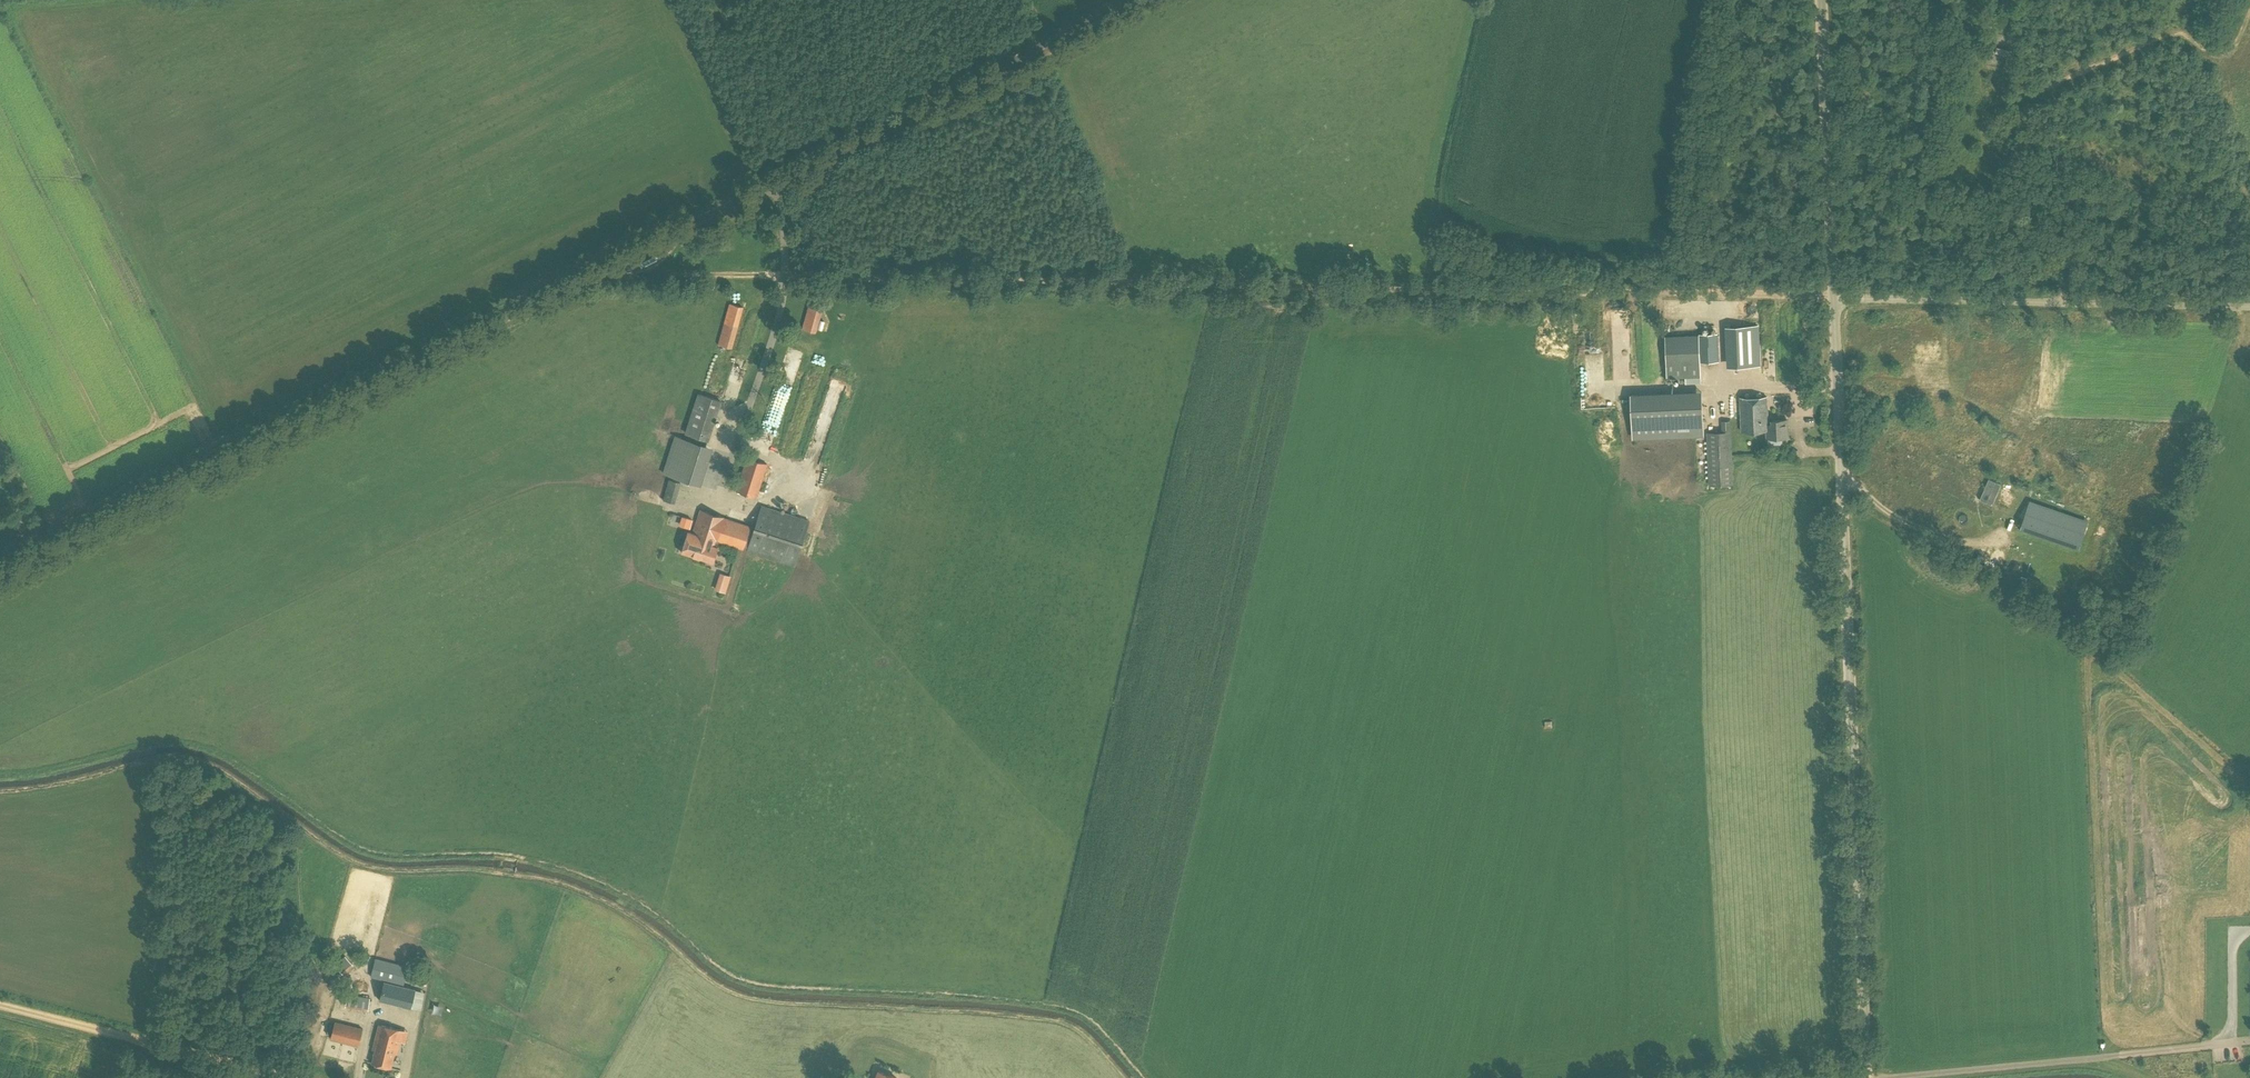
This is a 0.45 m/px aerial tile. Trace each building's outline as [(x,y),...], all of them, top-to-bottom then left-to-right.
[(2009,56),(2010,50),(1997,48),(1996,54),(2009,56)] [(732,349),(744,307),(729,303),(718,344),(732,349)] [(816,333),(823,310),(808,307),(801,329),(816,333)] [(1758,366),(1757,332),(1737,333),(1738,367),(1758,366)] [(1701,363),(1719,362),(1720,362),(1719,341),(1718,333),(1713,333),(1700,334),(1701,363)] [(1685,384),(1701,383),(1700,334),(1666,335),(1667,378),(1685,377),(1685,384)] [(823,358),(823,372),(833,372),(833,359),(823,358)] [(731,391),(728,399),(740,403),(743,395),(731,391)] [(1703,391),(1632,395),(1634,439),(1705,436),(1703,391)] [(709,442),(722,400),(698,393),(684,433),(709,442)] [(1768,425),(1767,397),(1740,398),(1742,431),(1768,430),(1768,425)] [(1709,485),(1734,484),(1732,420),(1722,421),(1723,431),(1707,432),(1709,485)] [(1768,425),(1768,430),(1768,438),(1788,437),(1787,420),(1773,420),(1773,425),(1768,425)] [(700,485),(712,448),(675,436),(663,473),(700,485)] [(2007,464),(2019,443),(2013,440),(2001,460),(2007,464)] [(756,498),(767,464),(757,460),(748,457),(736,491),(756,498)] [(2101,474),(2096,485),(2102,487),(2107,477),(2101,474)] [(675,503),(681,483),(669,479),(663,500),(675,503)] [(795,566),(810,520),(761,505),(746,551),(795,566)] [(743,549),(751,525),(700,509),(692,533),(688,531),(681,552),(713,562),(720,542),(743,549)] [(2086,529),(2035,511),(2030,525),(2081,542),(2086,529)] [(730,592),(735,574),(725,571),(719,589),(730,592)] [(343,973),(353,965),(345,955),(335,964),(343,973)] [(404,985),(409,966),(375,958),(371,977),(404,985)] [(422,1010),(425,992),(416,989),(384,981),(379,1000),(411,1008),(411,1007),(422,1010)] [(368,1009),(369,997),(346,994),(345,1006),(368,1009)] [(359,1046),(363,1028),(335,1021),(330,1039),(359,1046)] [(397,1054),(403,1030),(378,1024),(372,1049),(375,1050),(371,1062),(391,1067),(395,1053),(397,1054)] [(898,1077),(878,1069),(875,1077),(897,1077),(898,1077)]
